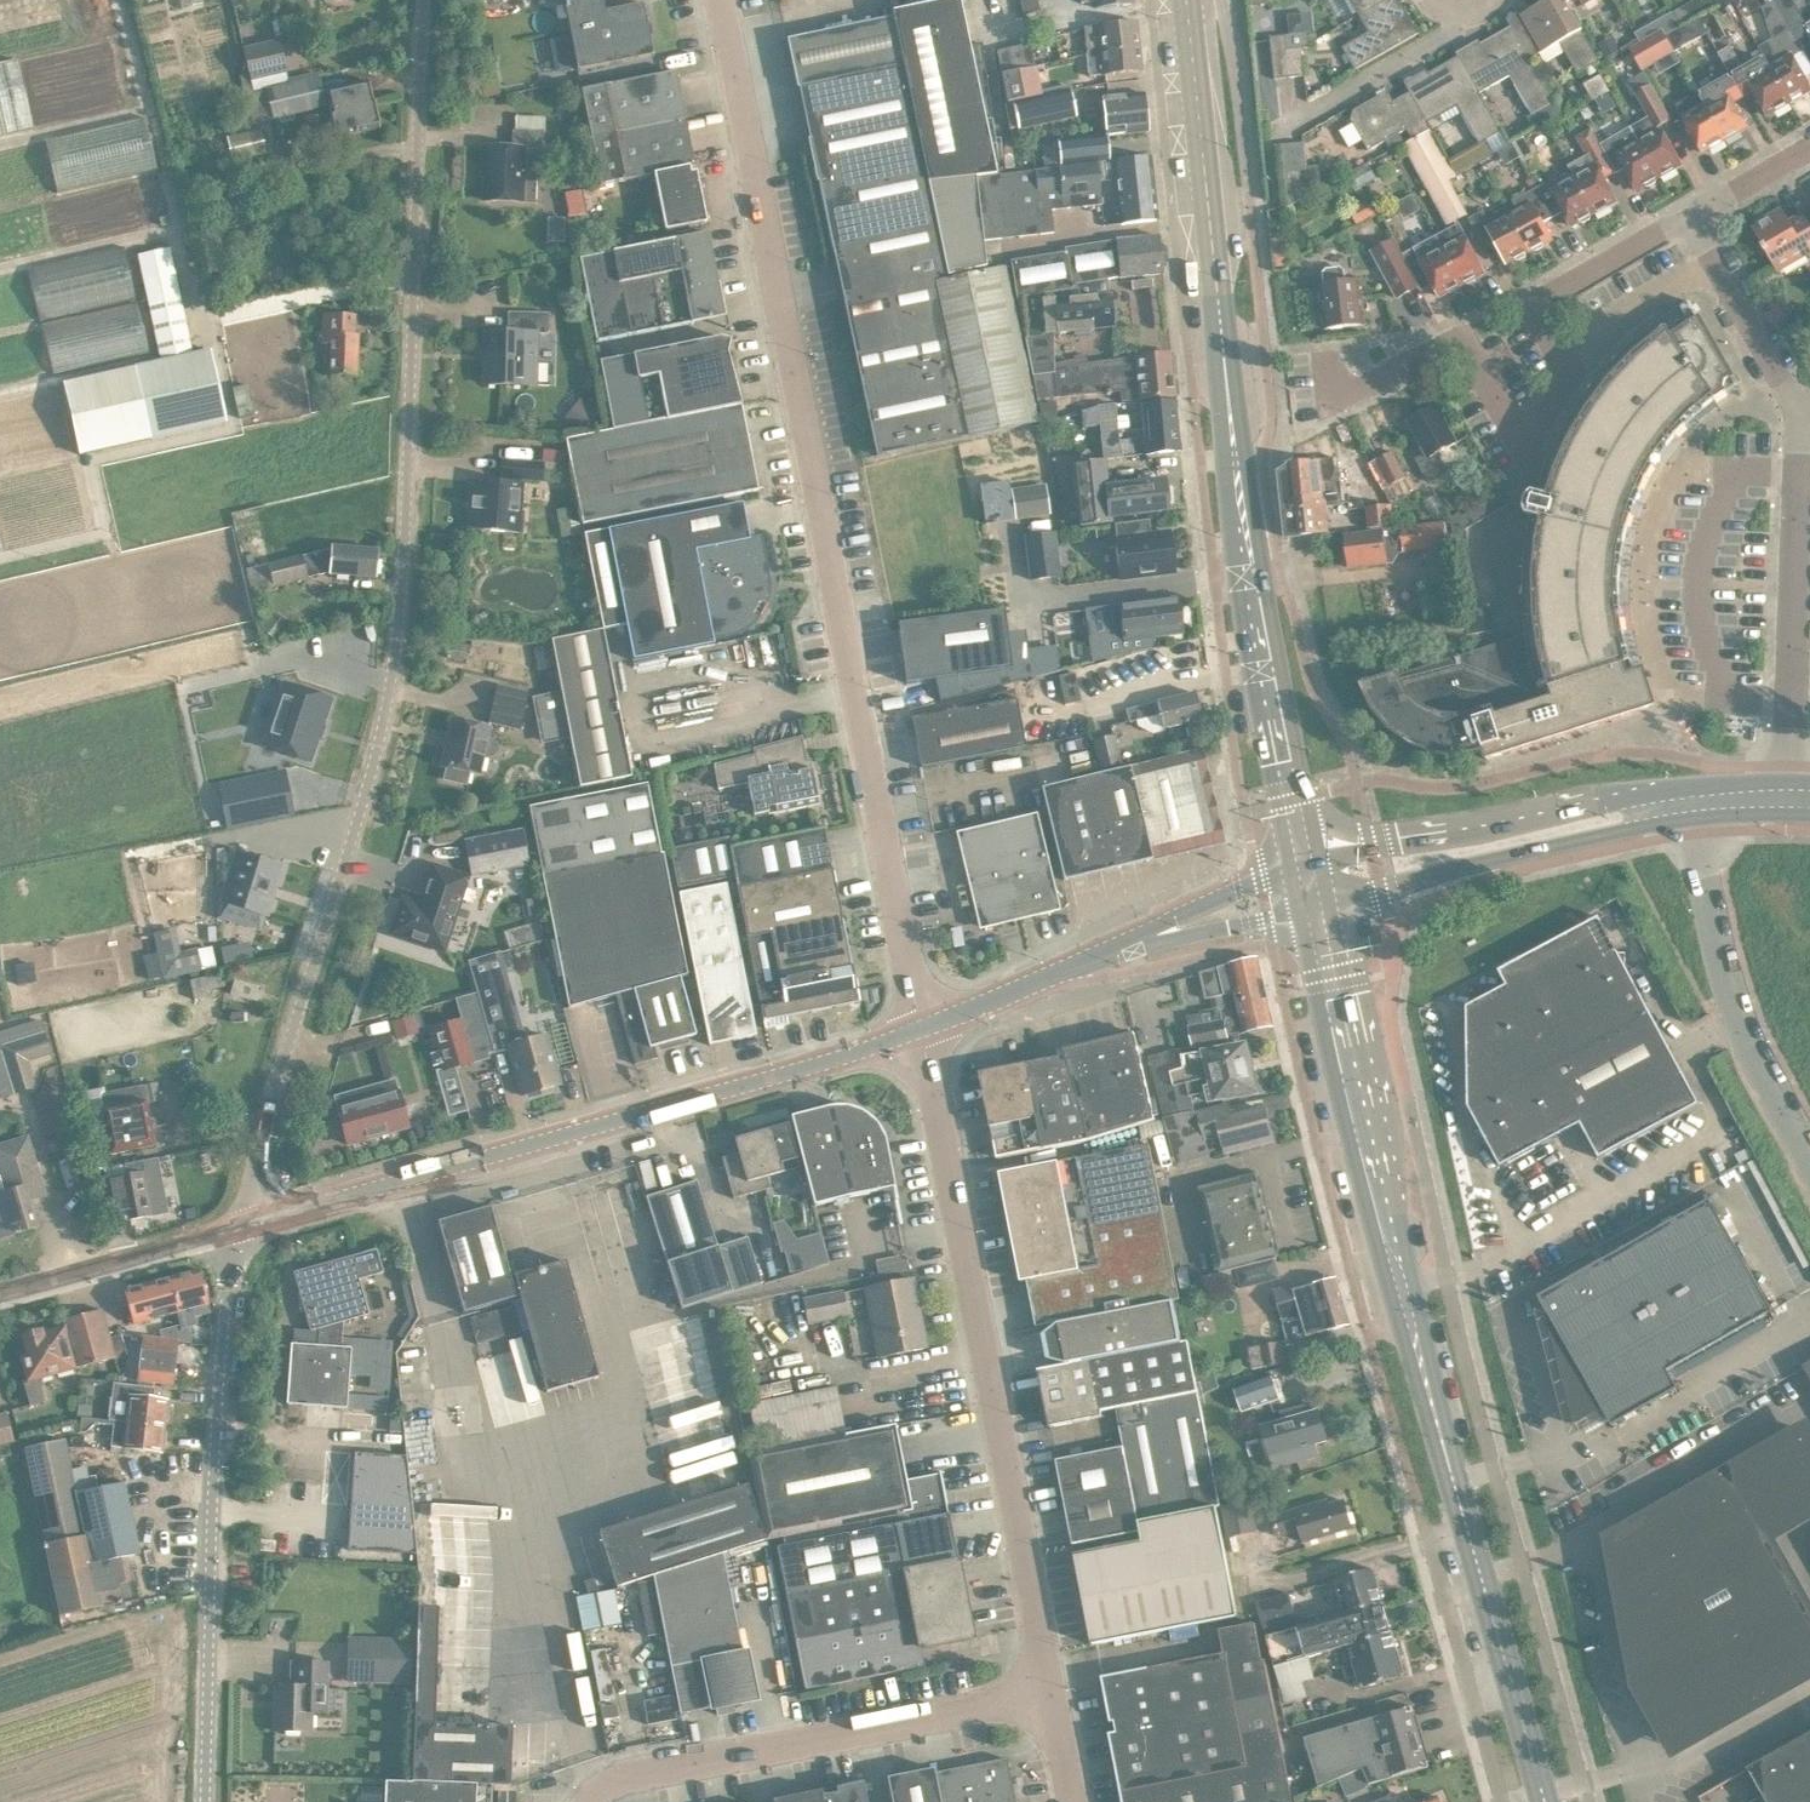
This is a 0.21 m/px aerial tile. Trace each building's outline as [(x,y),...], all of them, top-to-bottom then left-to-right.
[(576,0),(563,3),(576,70),(652,55),(652,53),(649,37),(648,35),(644,36),(642,25),(646,24),(646,21),(643,6),(642,3),(604,11),(602,0),(577,0),(576,0)] [(1023,15),(1039,11),(1036,0),(1019,0),(1023,15)] [(1359,14),(1368,31),(1342,46),(1355,69),(1418,33),(1399,0),(1384,0),(1359,14)] [(1359,14),(1384,0),(1350,0),(1359,14)] [(1566,2),(1565,0),(1545,0),(1520,15),(1526,25),(1514,32),(1513,33),(1528,59),(1529,59),(1559,41),(1577,73),(1599,61),(1566,2)] [(1673,11),(1680,23),(1707,8),(1702,0),(1693,0),(1673,11)] [(1762,54),(1761,55),(1768,68),(1787,102),(1793,99),(1797,100),(1804,96),(1805,92),(1809,89),(1809,88),(1790,55),(1801,48),(1797,41),(1773,0),(1763,6),(1773,37),(1757,46),(1762,54)] [(1809,30),(1792,0),(1773,0),(1797,41),(1808,35),(1809,39),(1809,29),(1809,30)] [(939,1),(891,11),(893,17),(925,181),(974,176),(998,173),(994,144),(988,145),(983,122),(985,122),(984,120),(983,120),(979,102),(979,97),(988,95),(981,42),(968,45),(966,45),(967,48),(949,51),(939,1)] [(1664,35),(1672,51),(1707,32),(1698,16),(1664,35)] [(893,17),(786,39),(787,43),(788,43),(792,62),(791,62),(791,64),(793,64),(796,83),(795,83),(796,87),(807,85),(808,87),(809,87),(813,106),(812,106),(813,114),(815,114),(819,133),(817,133),(818,136),(807,138),(808,143),(803,144),(805,154),(810,153),(812,160),(811,161),(816,182),(818,181),(835,265),(845,264),(847,273),(848,273),(852,292),(851,292),(852,299),(843,301),(876,455),(1036,422),(1032,406),(1033,406),(1033,404),(1032,405),(1029,389),(1030,389),(1029,387),(1028,387),(1025,372),(1026,372),(1026,370),(1025,370),(1022,353),(1022,351),(1021,352),(1018,336),(1019,336),(1018,334),(1017,334),(1011,302),(1012,302),(1011,300),(1010,300),(1007,285),(1008,285),(1007,282),(1006,283),(1003,267),(947,279),(946,275),(925,181),(893,17)] [(1083,26),(1086,52),(1093,50),(1138,45),(1136,20),(1135,21),(1083,26)] [(1649,24),(1635,32),(1640,42),(1654,34),(1649,24)] [(1513,33),(1514,32),(1510,26),(1470,49),(1476,59),(1464,66),(1463,66),(1478,93),(1479,93),(1509,75),(1531,114),(1553,101),(1529,59),(1528,59),(1513,33)] [(1664,35),(1661,31),(1629,48),(1640,70),(1654,62),(1650,56),(1668,46),(1672,52),(1673,52),(1672,51),(1664,35)] [(1274,78),(1289,77),(1286,49),(1285,34),(1269,36),(1274,78)] [(250,79),(285,71),(278,40),(242,48),(250,79)] [(1615,40),(1600,48),(1605,57),(1619,50),(1615,40)] [(1001,73),(1034,66),(1029,42),(996,50),(1001,73)] [(1141,70),(1138,45),(1093,50),(1086,52),(1088,75),(1089,75),(1101,74),(1101,75),(1141,70)] [(1783,104),(1787,102),(1768,68),(1761,55),(1741,66),(1729,45),(1716,52),(1739,90),(1749,84),(1767,114),(1771,111),(1775,112),(1782,109),(1783,104)] [(1289,77),(1304,75),(1301,47),(1286,49),(1289,77)] [(36,125),(21,56),(0,60),(0,133),(36,125)] [(1500,132),(1501,131),(1479,93),(1478,93),(1463,66),(1464,66),(1458,56),(1418,78),(1424,89),(1412,96),(1411,96),(1426,123),(1427,122),(1457,105),(1479,144),(1487,139),(1494,152),(1508,145),(1500,132)] [(483,97),(499,94),(494,73),(494,57),(478,57),(478,76),(483,97)] [(1007,102),(1040,94),(1034,66),(1001,73),(1007,102)] [(675,71),(580,90),(588,127),(590,137),(685,117),(683,107),(682,107),(677,82),(678,82),(675,71)] [(1592,99),(1609,89),(1600,73),(1583,83),(1592,99)] [(1659,131),(1656,127),(1669,120),(1642,73),(1628,81),(1648,117),(1630,127),(1639,142),(1658,177),(1663,173),(1667,175),(1674,171),(1675,167),(1680,164),(1661,130),(1659,131)] [(262,121),(273,118),(324,106),(317,77),(255,92),(262,121)] [(333,127),(335,137),(379,128),(374,108),(373,108),(372,103),(373,103),(373,102),(372,102),(367,80),(324,90),(329,112),(303,117),(306,129),(312,127),(313,131),(333,127)] [(1723,94),(1717,83),(1698,94),(1697,92),(1696,92),(1723,139),(1728,136),(1733,137),(1739,134),(1740,129),(1746,126),(1726,92),(1723,94)] [(1018,128),(1075,115),(1069,89),(1040,96),(1004,103),(1009,128),(1017,126),(1018,128)] [(1411,96),(1412,96),(1409,92),(1393,101),(1387,90),(1353,110),(1350,119),(1352,122),(1341,128),(1351,145),(1361,139),(1368,150),(1406,129),(1412,139),(1430,128),(1427,122),(1426,123),(1411,96)] [(1675,104),(1682,117),(1682,118),(1701,152),(1706,149),(1711,150),(1717,146),(1718,142),(1723,139),(1696,92),(1675,104)] [(1103,110),(1106,134),(1106,135),(1148,130),(1144,93),(1102,98),(1103,110)] [(685,117),(590,137),(599,185),(653,174),(664,230),(705,222),(704,214),(703,214),(698,189),(699,189),(697,181),(696,175),(692,172),(690,173),(689,167),(694,166),(692,154),(691,154),(686,130),(687,129),(685,117)] [(1589,130),(1576,137),(1586,155),(1567,165),(1574,179),(1593,213),(1598,210),(1602,211),(1608,208),(1610,204),(1615,201),(1603,177),(1613,172),(1598,145),(1587,125),(1586,126),(1589,130)] [(1652,183),(1653,179),(1658,177),(1639,142),(1630,127),(1598,145),(1613,172),(1614,173),(1624,167),(1636,189),(1641,186),(1645,187),(1652,183)] [(261,129),(227,138),(233,162),(267,153),(261,129)] [(534,159),(534,148),(543,148),(544,131),(531,131),(512,130),(511,147),(485,146),(483,199),(534,201),(535,159),(534,159)] [(1060,164),(1108,159),(1106,135),(1106,134),(1083,137),(1057,139),(1057,140),(1060,164)] [(1446,223),(1465,213),(1447,180),(1455,175),(1433,134),(1406,148),(1446,223)] [(1534,155),(1524,137),(1524,136),(1513,142),(1513,143),(1523,161),(1534,155)] [(1302,142),(1281,144),(1288,206),(1302,198),(1299,169),(1305,168),(1302,142)] [(1148,156),(1096,162),(1098,179),(1115,178),(1120,224),(1155,220),(1157,220),(1150,155),(1148,155),(1148,156)] [(1096,162),(1058,166),(1058,167),(1062,208),(1101,204),(1098,179),(1096,162)] [(1058,167),(1013,172),(1020,235),(1022,235),(1039,233),(1053,232),(1050,209),(1062,208),(1058,167)] [(1013,172),(974,177),(982,240),(1001,238),(1001,237),(1001,236),(1017,234),(1017,235),(1018,235),(1018,236),(1020,235),(1013,172)] [(46,196),(56,245),(158,223),(147,174),(46,196)] [(974,176),(925,181),(946,275),(985,267),(982,240),(974,177),(974,176)] [(1574,179),(1552,190),(1570,225),(1576,222),(1580,223),(1586,220),(1587,216),(1593,213),(1574,179)] [(1545,241),(1550,238),(1541,221),(1552,216),(1537,188),(1513,200),(1517,207),(1506,213),(1508,217),(1527,251),(1533,248),(1537,249),(1543,246),(1545,241)] [(1395,203),(1380,211),(1385,221),(1400,213),(1395,203)] [(1347,216),(1353,226),(1370,217),(1364,207),(1347,216)] [(1755,222),(1757,225),(1752,228),(1776,271),(1807,254),(1805,251),(1809,249),(1809,227),(1809,225),(1809,224),(1804,216),(1790,224),(1780,207),(1755,222)] [(1468,218),(1486,251),(1496,245),(1506,263),(1511,260),(1515,261),(1521,258),(1522,253),(1527,251),(1508,217),(1506,213),(1503,208),(1487,217),(1483,210),(1468,218)] [(1477,275),(1483,272),(1458,224),(1434,236),(1441,250),(1459,284),(1465,281),(1469,282),(1476,279),(1477,275)] [(690,323),(724,316),(707,232),(579,258),(595,343),(690,323)] [(1028,258),(1026,258),(1010,261),(1012,271),(1012,273),(1014,283),(1014,285),(1016,296),(1022,322),(1025,339),(1024,339),(1024,340),(1025,339),(1028,355),(1027,355),(1028,356),(1036,398),(1105,392),(1105,394),(1109,393),(1109,391),(1119,390),(1120,401),(1138,399),(1138,400),(1175,396),(1173,376),(1174,376),(1174,374),(1172,374),(1170,355),(1172,355),(1172,353),(1170,353),(1170,352),(1133,356),(1087,362),(1051,370),(1050,334),(1050,320),(1055,319),(1057,333),(1074,331),(1074,333),(1089,332),(1088,329),(1091,329),(1091,327),(1112,325),(1112,321),(1114,321),(1112,306),(1110,307),(1109,294),(1108,294),(1107,278),(1119,276),(1119,277),(1162,273),(1158,236),(1112,240),(1064,247),(1064,252),(1048,255),(1048,254),(1046,254),(1046,255),(1030,257),(1028,257),(1028,258)] [(1399,254),(1416,288),(1417,290),(1431,282),(1438,295),(1443,293),(1447,294),(1453,290),(1455,286),(1459,284),(1441,250),(1434,236),(1399,254)] [(1416,288),(1399,254),(1391,240),(1370,251),(1394,299),(1416,288)] [(139,255),(161,356),(190,350),(168,249),(139,255)] [(1326,328),(1364,324),(1363,312),(1360,280),(1344,281),(1343,270),(1339,267),(1325,269),(1322,272),(1323,283),(1321,284),(1326,328)] [(1731,389),(1737,385),(1710,337),(1689,301),(1687,302),(1657,322),(1628,345),(1602,372),(1579,402),(1560,434),(1544,468),(1537,493),(1532,491),(1528,495),(1525,499),(1524,504),(1524,510),(1526,515),(1530,516),(1525,540),(1522,578),(1523,615),(1525,634),(1459,655),(1459,656),(1460,657),(1460,659),(1459,660),(1458,661),(1457,662),(1456,662),(1455,662),(1454,662),(1452,662),(1451,661),(1451,660),(1450,659),(1450,658),(1362,686),(1373,710),(1390,729),(1410,744),(1434,752),(1459,754),(1483,750),(1486,758),(1589,725),(1645,708),(1629,659),(1623,633),(1619,607),(1619,580),(1621,554),(1627,528),(1635,503),(1646,479),(1660,456),(1676,435),(1694,416),(1715,400),(1731,389)] [(482,361),(483,361),(482,383),(536,384),(537,333),(548,333),(548,312),(507,311),(507,330),(484,330),(483,347),(482,347),(482,361)] [(331,342),(329,374),(356,375),(357,334),(354,334),(354,314),(322,313),(321,332),(316,332),(316,342),(331,342)] [(741,409),(742,409),(741,404),(740,404),(739,400),(728,358),(727,352),(730,339),(720,337),(599,360),(613,429),(565,438),(581,524),(742,493),(742,492),(752,490),(752,491),(757,490),(756,484),(746,434),(745,434),(745,433),(744,434),(741,415),(742,414),(741,409)] [(149,438),(226,421),(210,350),(134,366),(64,382),(65,384),(81,452),(149,438)] [(1175,400),(1141,404),(1145,453),(1180,450),(1175,400)] [(1456,441),(1436,406),(1408,421),(1427,456),(1418,461),(1428,479),(1445,469),(1436,452),(1456,441)] [(1372,506),(1391,504),(1383,488),(1404,477),(1391,451),(1354,470),(1372,506)] [(1315,457),(1303,459),(1303,461),(1295,462),(1282,470),(1279,476),(1283,511),(1298,509),(1298,508),(1304,507),(1303,496),(1340,492),(1336,457),(1315,459),(1315,457)] [(477,509),(476,528),(521,532),(521,531),(529,532),(531,512),(528,512),(530,484),(528,484),(529,479),(550,480),(551,463),(500,459),(498,477),(499,477),(498,482),(474,480),(472,498),(473,498),(472,509),(477,509)] [(1110,521),(1110,515),(1106,487),(1103,459),(1073,462),(1073,464),(1058,465),(1060,482),(1075,480),(1079,525),(1110,521)] [(1166,509),(1162,480),(1106,487),(1110,515),(1166,509)] [(1048,511),(1045,486),(1012,491),(1015,515),(1048,511)] [(1328,532),(1325,505),(1342,503),(1340,492),(1303,496),(1304,507),(1298,508),(1298,509),(1283,511),(1285,528),(1286,535),(1286,537),(1288,536),(1315,534),(1328,532)] [(1464,611),(1476,609),(1463,529),(1506,503),(1500,492),(1450,522),(1464,611)] [(741,508),(743,508),(742,502),(583,533),(602,629),(625,624),(632,660),(713,644),(713,640),(728,637),(733,636),(737,634),(742,632),(746,630),(750,627),(754,623),(757,620),(760,616),(763,611),(765,607),(767,602),(768,597),(769,592),(769,587),(769,582),(768,577),(760,536),(749,538),(747,532),(745,532),(741,508)] [(1392,515),(1391,504),(1372,506),(1365,507),(1367,528),(1396,525),(1395,514),(1392,515)] [(1173,571),(1169,532),(1149,534),(1147,520),(1115,524),(1117,538),(1114,539),(1119,578),(1173,571)] [(1447,545),(1444,521),(1383,528),(1383,529),(1344,534),(1346,552),(1344,555),(1345,561),(1347,563),(1348,567),(1392,561),(1398,551),(1447,545)] [(1030,579),(1059,575),(1053,532),(1025,536),(1030,579)] [(330,571),(329,573),(374,576),(376,550),(331,547),(331,548),(311,553),(317,575),(318,574),(319,574),(319,573),(330,571)] [(273,586),(306,577),(301,556),(267,564),(273,586)] [(1088,635),(1092,661),(1132,650),(1130,638),(1181,632),(1177,598),(1119,605),(1122,630),(1088,635)] [(1467,634),(1493,630),(1490,607),(1476,609),(1464,611),(1467,634)] [(905,682),(1011,668),(1003,609),(897,623),(905,682)] [(1032,674),(1062,670),(1054,612),(1024,616),(1032,674)] [(558,678),(609,668),(602,629),(551,639),(558,678)] [(580,792),(632,781),(609,668),(558,678),(561,693),(569,734),(580,792)] [(1080,700),(1074,672),(1059,676),(1065,703),(1080,700)] [(517,727),(521,710),(525,692),(497,685),(489,721),(517,727)] [(291,686),(284,707),(276,704),(262,744),(309,760),(330,699),(291,686)] [(920,766),(1025,746),(1013,688),(971,701),(973,707),(911,719),(920,766)] [(1133,723),(1159,716),(1163,729),(1200,718),(1194,692),(1134,709),(1136,717),(1131,718),(1133,723)] [(561,693),(535,699),(544,739),(569,734),(561,693)] [(487,737),(489,726),(451,718),(441,765),(445,766),(442,779),(467,785),(470,772),(478,774),(482,756),(488,757),(493,756),(497,753),(498,747),(496,742),(491,738),(487,737)] [(1099,768),(1119,763),(1112,734),(1092,739),(1099,768)] [(752,747),(753,754),(713,763),(719,788),(748,781),(754,813),(776,809),(776,811),(809,805),(811,804),(816,796),(815,790),(816,790),(811,768),(803,770),(801,760),(806,760),(801,735),(752,747)] [(1129,766),(1040,787),(1062,880),(1151,858),(1221,841),(1198,749),(1129,766)] [(285,774),(218,788),(225,823),(292,810),(285,774)] [(542,877),(567,1007),(615,994),(621,1014),(631,1052),(634,1063),(638,1062),(656,1057),(653,1046),(660,1044),(660,1046),(684,1040),(684,1037),(695,1034),(679,976),(684,975),(660,854),(646,783),(528,806),(542,877)] [(706,821),(729,818),(726,794),(704,797),(706,821)] [(1059,909),(1036,812),(955,832),(973,905),(978,903),(983,927),(1059,909)] [(788,1024),(786,1016),(858,1002),(823,828),(730,847),(728,837),(669,848),(677,887),(734,875),(764,1028),(788,1024)] [(464,841),(471,875),(528,864),(521,830),(464,841)] [(266,914),(272,893),(271,893),(274,884),(275,884),(281,865),(236,852),(221,900),(223,901),(218,917),(258,929),(263,913),(266,914)] [(443,950),(467,876),(432,865),(420,904),(402,899),(391,933),(443,950)] [(708,1044),(755,1035),(725,883),(678,892),(708,1044)] [(537,913),(534,898),(520,900),(524,916),(537,913)] [(1598,916),(1596,917),(1599,921),(1502,973),(1499,969),(1497,970),(1505,984),(1466,1005),(1467,1105),(1499,1166),(1580,1123),(1598,1157),(1699,1103),(1624,965),(1624,951),(1617,951),(1598,916)] [(542,938),(537,921),(504,931),(509,947),(542,938)] [(198,949),(197,948),(179,952),(174,928),(152,933),(162,979),(202,971),(202,970),(198,949)] [(234,960),(235,959),(236,958),(238,957),(238,955),(239,954),(239,952),(239,950),(238,949),(237,947),(236,946),(235,945),(234,944),(232,944),(230,944),(228,944),(227,945),(225,946),(224,947),(223,948),(223,950),(223,952),(223,954),(223,955),(224,957),(225,958),(227,959),(228,960),(230,960),(232,960),(234,960)] [(500,951),(467,960),(484,1017),(493,1050),(494,1053),(509,1049),(521,1095),(559,1084),(545,1035),(525,1040),(520,1021),(508,1025),(495,977),(506,974),(500,951)] [(1273,1025),(1257,957),(1228,964),(1199,972),(1205,998),(1215,996),(1219,1007),(1199,1011),(1200,1012),(1187,1015),(1193,1046),(1238,1038),(1237,1033),(1273,1025)] [(257,1000),(260,987),(234,980),(230,993),(257,1000)] [(418,1016),(395,1017),(396,1034),(420,1032),(418,1016)] [(461,1023),(460,1020),(431,1028),(441,1067),(454,1064),(471,1059),(472,1062),(488,1058),(487,1052),(493,1050),(484,1017),(461,1023)] [(38,1020),(0,1032),(0,1045),(42,1032),(38,1020)] [(28,1087),(18,1056),(46,1047),(42,1032),(0,1045),(0,1050),(13,1092),(28,1087)] [(1089,1140),(1154,1119),(1134,1032),(1091,1042),(1090,1037),(1073,1041),(1074,1046),(1063,1049),(1065,1055),(1056,1057),(1057,1057),(1063,1056),(1077,1124),(1085,1122),(1089,1140)] [(1166,1050),(1174,1084),(1229,1072),(1229,1071),(1239,1068),(1240,1072),(1251,1069),(1249,1059),(1251,1058),(1248,1046),(1246,1047),(1245,1044),(1181,1057),(1180,1049),(1166,1050)] [(13,1092),(0,1050),(0,1095),(13,1092)] [(1163,1117),(1181,1113),(1174,1084),(1166,1050),(1149,1054),(1163,1117)] [(1037,1061),(1036,1055),(1025,1059),(1026,1063),(980,1072),(997,1158),(1089,1140),(1085,1122),(1077,1124),(1063,1056),(1057,1057),(1037,1061)] [(1251,1069),(1240,1072),(1239,1068),(1229,1071),(1229,1072),(1174,1084),(1181,1113),(1194,1110),(1190,1095),(1205,1091),(1208,1102),(1257,1092),(1256,1088),(1259,1088),(1256,1076),(1253,1077),(1251,1069)] [(456,1073),(437,1078),(446,1110),(465,1104),(456,1073)] [(406,1127),(393,1079),(333,1096),(338,1115),(334,1116),(340,1137),(344,1136),(346,1144),(406,1127)] [(156,1082),(141,1085),(145,1102),(159,1100),(156,1082)] [(104,1092),(99,1093),(102,1110),(106,1132),(110,1153),(153,1145),(153,1144),(151,1136),(148,1120),(145,1102),(141,1085),(104,1092)] [(1272,1139),(1264,1108),(1231,1117),(1227,1103),(1197,1111),(1198,1114),(1204,1137),(1220,1133),(1225,1151),(1272,1139)] [(790,1116),(793,1131),(813,1205),(853,1195),(894,1187),(884,1138),(881,1131),(877,1124),(873,1120),(871,1117),(867,1114),(859,1109),(847,1105),(834,1105),(830,1105),(815,1109),(792,1115),(790,1116)] [(1204,1137),(1198,1114),(1193,1110),(1178,1114),(1190,1161),(1208,1156),(1204,1137)] [(799,1167),(785,1117),(743,1129),(744,1130),(747,1129),(749,1134),(734,1138),(741,1164),(724,1169),(732,1198),(766,1188),(763,1177),(799,1167)] [(10,1234),(35,1226),(27,1200),(43,1195),(26,1136),(0,1144),(0,1177),(4,1191),(0,1192),(0,1236),(10,1233),(10,1234)] [(1149,1144),(1058,1162),(1058,1161),(1000,1173),(1021,1281),(1027,1280),(1036,1326),(1063,1320),(1063,1321),(1173,1299),(1178,1298),(1149,1144)] [(123,1164),(125,1174),(100,1179),(109,1222),(150,1214),(139,1160),(123,1164)] [(1255,1173),(1199,1187),(1220,1272),(1237,1268),(1242,1286),(1278,1277),(1274,1259),(1276,1258),(1255,1173)] [(645,1196),(680,1308),(761,1282),(746,1236),(717,1246),(699,1190),(696,1180),(645,1196)] [(1707,1201),(1654,1231),(1603,1260),(1666,1371),(1770,1312),(1772,1315),(1774,1314),(1707,1197),(1705,1198),(1707,1201)] [(462,1312),(516,1297),(490,1205),(436,1220),(462,1312)] [(788,1268),(826,1258),(821,1239),(783,1249),(788,1268)] [(375,1248),(292,1271),(308,1330),(318,1327),(317,1344),(289,1342),(285,1403),(346,1407),(350,1346),(339,1346),(342,1320),(367,1313),(357,1279),(382,1272),(375,1248)] [(878,1256),(880,1273),(909,1269),(907,1252),(878,1256)] [(546,1391),(597,1377),(565,1260),(513,1274),(546,1391)] [(1676,1388),(1666,1371),(1603,1260),(1539,1297),(1548,1313),(1546,1315),(1574,1424),(1602,1408),(1611,1425),(1618,1421),(1615,1417),(1634,1406),(1637,1410),(1651,1402),(1649,1398),(1668,1387),(1670,1391),(1676,1388)] [(1801,1271),(1807,1281),(1809,1279),(1809,1265),(1805,1268),(1801,1271)] [(194,1323),(190,1307),(205,1303),(197,1269),(172,1276),(181,1312),(178,1313),(182,1326),(194,1323)] [(180,1325),(180,1327),(182,1326),(178,1313),(181,1312),(172,1276),(123,1288),(132,1322),(176,1311),(180,1325)] [(878,1356),(925,1347),(911,1278),(865,1287),(878,1356)] [(1337,1281),(1332,1278),(1308,1285),(1308,1281),(1273,1291),(1287,1341),(1349,1324),(1337,1281)] [(1764,1297),(1771,1309),(1783,1302),(1776,1290),(1764,1297)] [(807,1322),(837,1316),(846,1314),(841,1292),(803,1299),(807,1322)] [(1071,1362),(1072,1363),(1181,1342),(1173,1299),(1063,1321),(1064,1322),(1058,1324),(1050,1329),(1057,1361),(1066,1363),(1071,1362)] [(113,1357),(100,1309),(60,1319),(62,1326),(42,1331),(41,1328),(37,1329),(33,1326),(25,1328),(23,1332),(19,1333),(25,1353),(18,1354),(25,1380),(22,1380),(29,1404),(42,1400),(36,1378),(113,1357)] [(180,1325),(159,1330),(161,1338),(166,1339),(175,1340),(182,1326),(180,1327),(180,1325)] [(208,1344),(209,1334),(195,1332),(194,1342),(208,1344)] [(137,1379),(170,1383),(175,1340),(166,1339),(161,1338),(141,1336),(137,1379)] [(1038,1371),(1049,1426),(1102,1416),(1100,1410),(1115,1407),(1198,1391),(1188,1341),(1181,1342),(1072,1363),(1038,1370),(1038,1371)] [(1252,1368),(1263,1366),(1282,1363),(1278,1342),(1248,1347),(1252,1368)] [(682,1389),(723,1375),(720,1365),(679,1379),(682,1389)] [(1278,1397),(1270,1374),(1222,1392),(1231,1415),(1278,1397)] [(165,1409),(166,1400),(151,1398),(152,1390),(153,1387),(112,1381),(108,1417),(107,1418),(163,1425),(163,1421),(166,1419),(167,1412),(165,1409)] [(749,1403),(749,1404),(758,1451),(845,1434),(835,1386),(749,1403)] [(1123,1446),(1056,1459),(1072,1544),(1140,1531),(1138,1521),(1215,1506),(1220,1505),(1198,1391),(1115,1407),(1123,1446)] [(1268,1455),(1283,1451),(1287,1463),(1317,1455),(1314,1443),(1326,1440),(1318,1410),(1275,1422),(1278,1432),(1263,1437),(1268,1455)] [(13,1441),(6,1412),(0,1414),(0,1444),(13,1441)] [(161,1442),(164,1439),(165,1432),(162,1429),(163,1425),(107,1418),(108,1417),(82,1415),(81,1431),(86,1431),(96,1422),(113,1424),(110,1445),(160,1451),(161,1442)] [(845,1434),(758,1451),(748,1453),(765,1539),(775,1537),(776,1546),(895,1523),(905,1571),(914,1618),(920,1647),(935,1644),(934,1636),(944,1634),(945,1642),(972,1637),(947,1513),(946,1513),(945,1503),(946,1503),(939,1471),(938,1471),(938,1473),(904,1480),(894,1425),(845,1434)] [(1614,1538),(1628,1611),(1763,1536),(1809,1510),(1809,1442),(1805,1432),(1804,1430),(1649,1518),(1614,1538)] [(123,1485),(123,1482),(89,1489),(85,1467),(70,1470),(64,1440),(24,1449),(44,1544),(43,1544),(44,1546),(42,1546),(43,1549),(44,1549),(58,1614),(99,1605),(99,1606),(137,1598),(127,1555),(138,1553),(137,1550),(136,1550),(132,1531),(133,1531),(132,1527),(131,1527),(127,1508),(128,1508),(127,1505),(126,1505),(122,1486),(123,1485)] [(399,1483),(401,1458),(352,1454),(350,1479),(399,1483)] [(652,1577),(722,1555),(722,1553),(764,1539),(746,1484),(598,1531),(616,1586),(652,1575),(652,1577)] [(402,1495),(374,1493),(371,1521),(357,1520),(354,1550),(398,1553),(402,1495)] [(1228,1535),(1254,1530),(1256,1530),(1250,1500),(1223,1505),(1228,1535)] [(1317,1502),(1271,1516),(1277,1535),(1299,1529),(1303,1542),(1351,1528),(1343,1500),(1318,1507),(1317,1502)] [(1138,1521),(1140,1531),(1142,1541),(1074,1554),(1091,1644),(1237,1616),(1215,1506),(1138,1521)] [(261,1550),(298,1552),(299,1524),(262,1522),(261,1550)] [(895,1523),(776,1546),(786,1594),(905,1571),(895,1523)] [(1797,1595),(1763,1536),(1628,1611),(1642,1684),(1797,1595)] [(734,1710),(732,1703),(751,1699),(741,1651),(722,1555),(652,1577),(679,1711),(679,1712),(679,1713),(714,1707),(716,1714),(734,1710)] [(1344,1614),(1382,1603),(1381,1599),(1383,1595),(1382,1590),(1378,1588),(1372,1568),(1334,1579),(1344,1614)] [(905,1571),(786,1594),(795,1641),(914,1618),(905,1571)] [(593,1577),(583,1580),(587,1593),(597,1590),(593,1577)] [(641,1586),(622,1590),(624,1601),(643,1598),(641,1586)] [(578,1596),(584,1630),(620,1623),(614,1589),(578,1596)] [(1265,1636),(1298,1627),(1294,1612),(1288,1592),(1255,1602),(1265,1636)] [(1797,1595),(1642,1684),(1677,1746),(1809,1670),(1809,1618),(1797,1595)] [(1307,1658),(1348,1645),(1348,1644),(1390,1632),(1382,1603),(1344,1614),(1298,1627),(1307,1658)] [(920,1647),(914,1618),(795,1641),(804,1689),(923,1666),(920,1647)] [(1114,1721),(1116,1732),(1109,1733),(1113,1754),(1116,1753),(1121,1755),(1123,1769),(1119,1773),(1117,1773),(1117,1774),(1123,1801),(1292,1801),(1265,1660),(1262,1661),(1254,1622),(1219,1629),(1224,1653),(1102,1677),(1105,1694),(1108,1694),(1110,1705),(1107,1705),(1110,1721),(1114,1721)] [(1348,1644),(1348,1645),(1353,1664),(1342,1667),(1345,1678),(1357,1675),(1360,1687),(1403,1675),(1395,1647),(1397,1643),(1396,1639),(1392,1637),(1390,1632),(1348,1644)] [(349,1679),(409,1681),(410,1640),(350,1639),(349,1679)] [(1307,1658),(1273,1667),(1279,1687),(1302,1681),(1313,1678),(1307,1658)] [(273,1685),(273,1711),(274,1711),(274,1728),(272,1728),(272,1730),(311,1731),(311,1711),(326,1712),(327,1662),(288,1661),(288,1664),(290,1664),(289,1685),(273,1685)] [(1369,1784),(1430,1765),(1429,1760),(1424,1761),(1409,1711),(1414,1710),(1413,1705),(1303,1737),(1318,1787),(1361,1768),(1369,1784)] [(511,1726),(414,1722),(411,1780),(411,1782),(385,1781),(384,1801),(474,1801),(474,1783),(509,1785),(511,1726)] [(1747,1768),(1766,1801),(1809,1801),(1809,1732),(1747,1768)] [(885,1777),(890,1801),(1014,1801),(1005,1758),(986,1762),(987,1768),(981,1769),(980,1763),(933,1772),(932,1767),(885,1777)] [(821,1801),(866,1801),(862,1781),(819,1790),(821,1801)] [(516,1790),(497,1790),(497,1801),(515,1801),(516,1790)] [(819,1790),(772,1799),(772,1801),(821,1801),(819,1790)] [(1390,1793),(1370,1801),(1394,1801),(1390,1793)]
